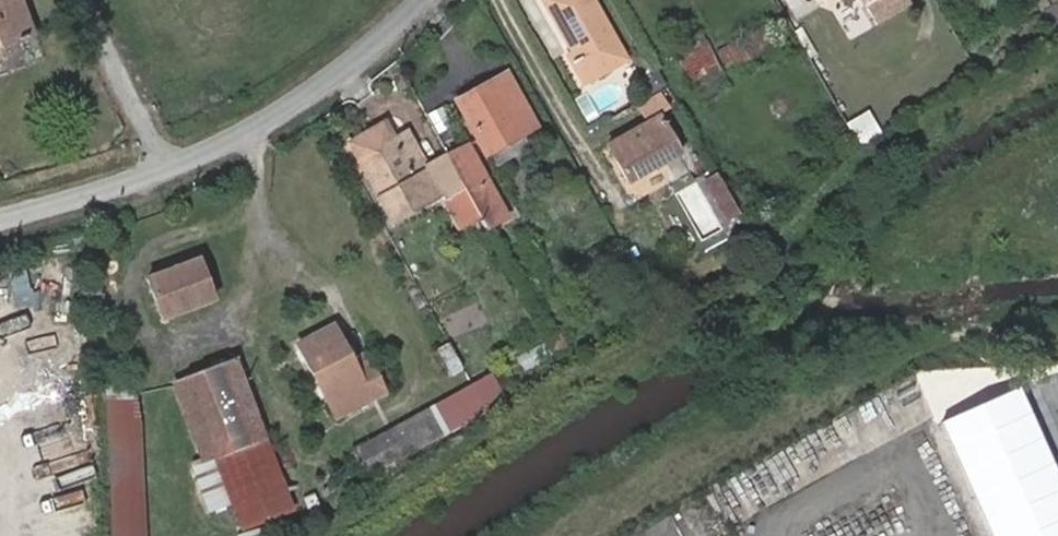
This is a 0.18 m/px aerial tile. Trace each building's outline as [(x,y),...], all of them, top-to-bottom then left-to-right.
[(9,35),(10,37),(18,33),(16,31),(23,28),(11,0),(0,0),(0,39),(9,35)] [(584,77),(624,58),(592,0),(542,0),(568,47),(584,77)] [(762,12),(712,40),(728,69),(778,41),(762,12)] [(690,20),(662,36),(683,74),(711,57),(690,20)] [(580,80),(584,77),(568,47),(563,50),(580,80)] [(454,97),(459,106),(477,143),(482,140),(511,126),(531,117),(511,79),(506,69),(454,97)] [(654,114),(602,142),(622,178),(674,150),(654,114)] [(454,225),(476,214),(447,158),(423,169),(426,175),(412,182),(393,146),(383,126),(349,144),(359,163),(392,224),(439,200),(454,225)] [(511,126),(482,140),(488,154),(518,140),(511,126)] [(407,138),(393,146),(412,182),(426,175),(423,169),(407,138)] [(447,158),(476,214),(495,205),(466,149),(447,158)] [(701,178),(711,197),(723,191),(711,170),(701,178)] [(724,221),(736,215),(723,191),(711,197),(724,221)] [(163,319),(213,299),(197,259),(148,280),(163,319)] [(346,360),(339,348),(329,327),(296,344),(323,400),(357,384),(346,360)] [(343,345),(339,348),(346,360),(350,358),(343,345)] [(184,378),(225,491),(275,473),(235,359),(184,378)] [(225,491),(184,378),(170,384),(198,461),(192,463),(209,510),(230,503),(225,491)] [(361,473),(478,406),(464,380),(348,449),(361,473)] [(104,397),(111,535),(140,535),(133,395),(104,397)] [(275,473),(225,491),(230,503),(236,522),(286,504),(275,473)]
